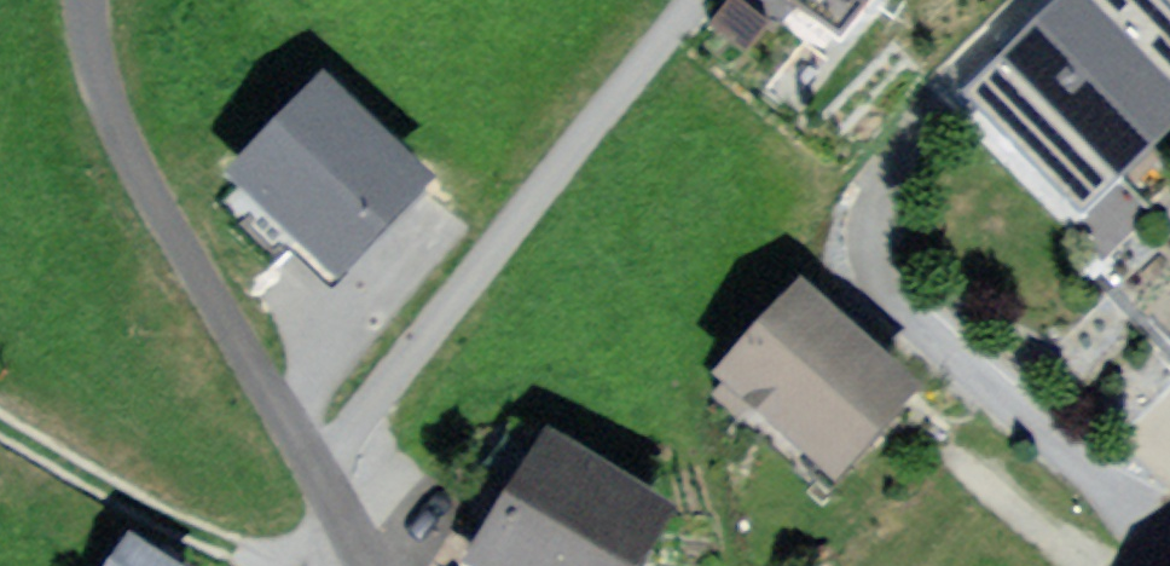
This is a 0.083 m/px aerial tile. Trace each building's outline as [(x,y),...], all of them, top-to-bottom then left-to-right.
[(877,0),(788,0),(843,43),(877,0)] [(955,111),(1094,250),(1169,175),(1169,0),(1066,0),(955,111)] [(326,91),(243,174),(336,266),(419,183),(326,91)] [(1113,288),(1169,352),(1169,238),(1113,288)] [(807,287),(708,400),(845,519),(944,406),(807,287)] [(467,563),(472,565),(639,565),(659,539),(543,457),(467,563)] [(135,526),(107,565),(193,565),(135,526)]
